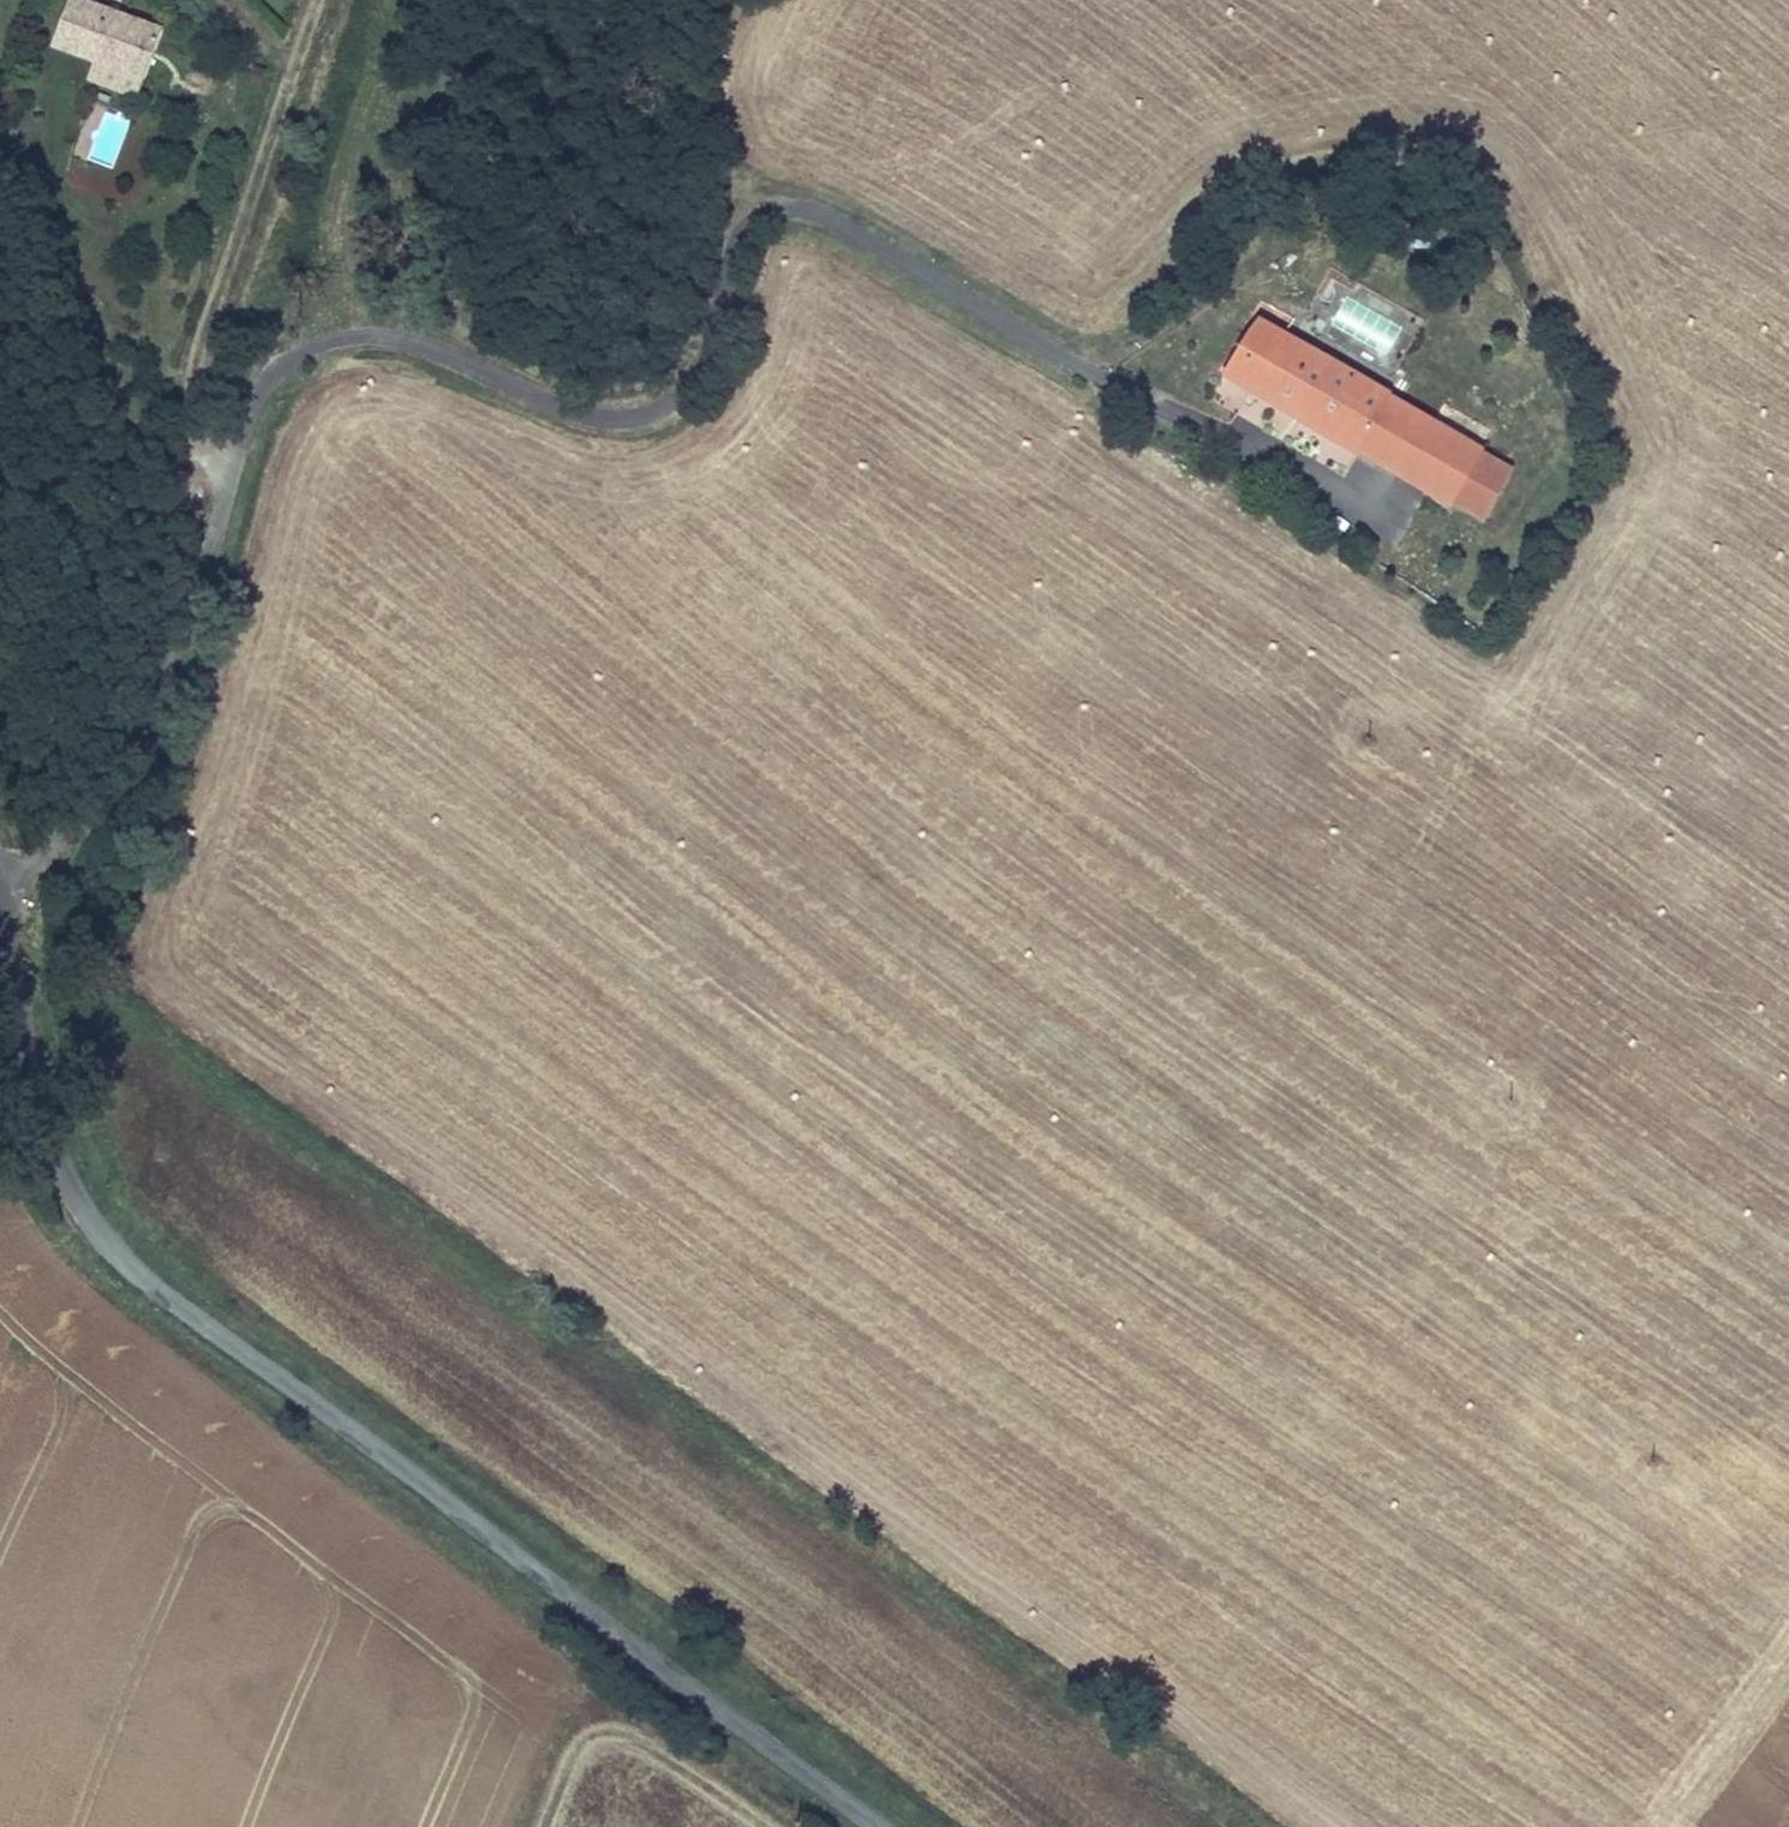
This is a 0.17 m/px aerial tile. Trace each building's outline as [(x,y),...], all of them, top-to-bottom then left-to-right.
[(134,107),(162,36),(72,0),(67,0),(47,52),(90,69),(82,87),(134,107)] [(1355,454),(1390,394),(1257,316),(1222,377),(1249,393),(1258,376),(1279,388),(1269,404),(1355,454)] [(1269,404),(1279,388),(1258,376),(1249,393),(1269,404)] [(1482,451),(1484,449),(1390,394),(1355,454),(1449,509),(1451,505),(1482,451)] [(1513,469),(1482,451),(1451,505),(1482,523),(1513,469)]
